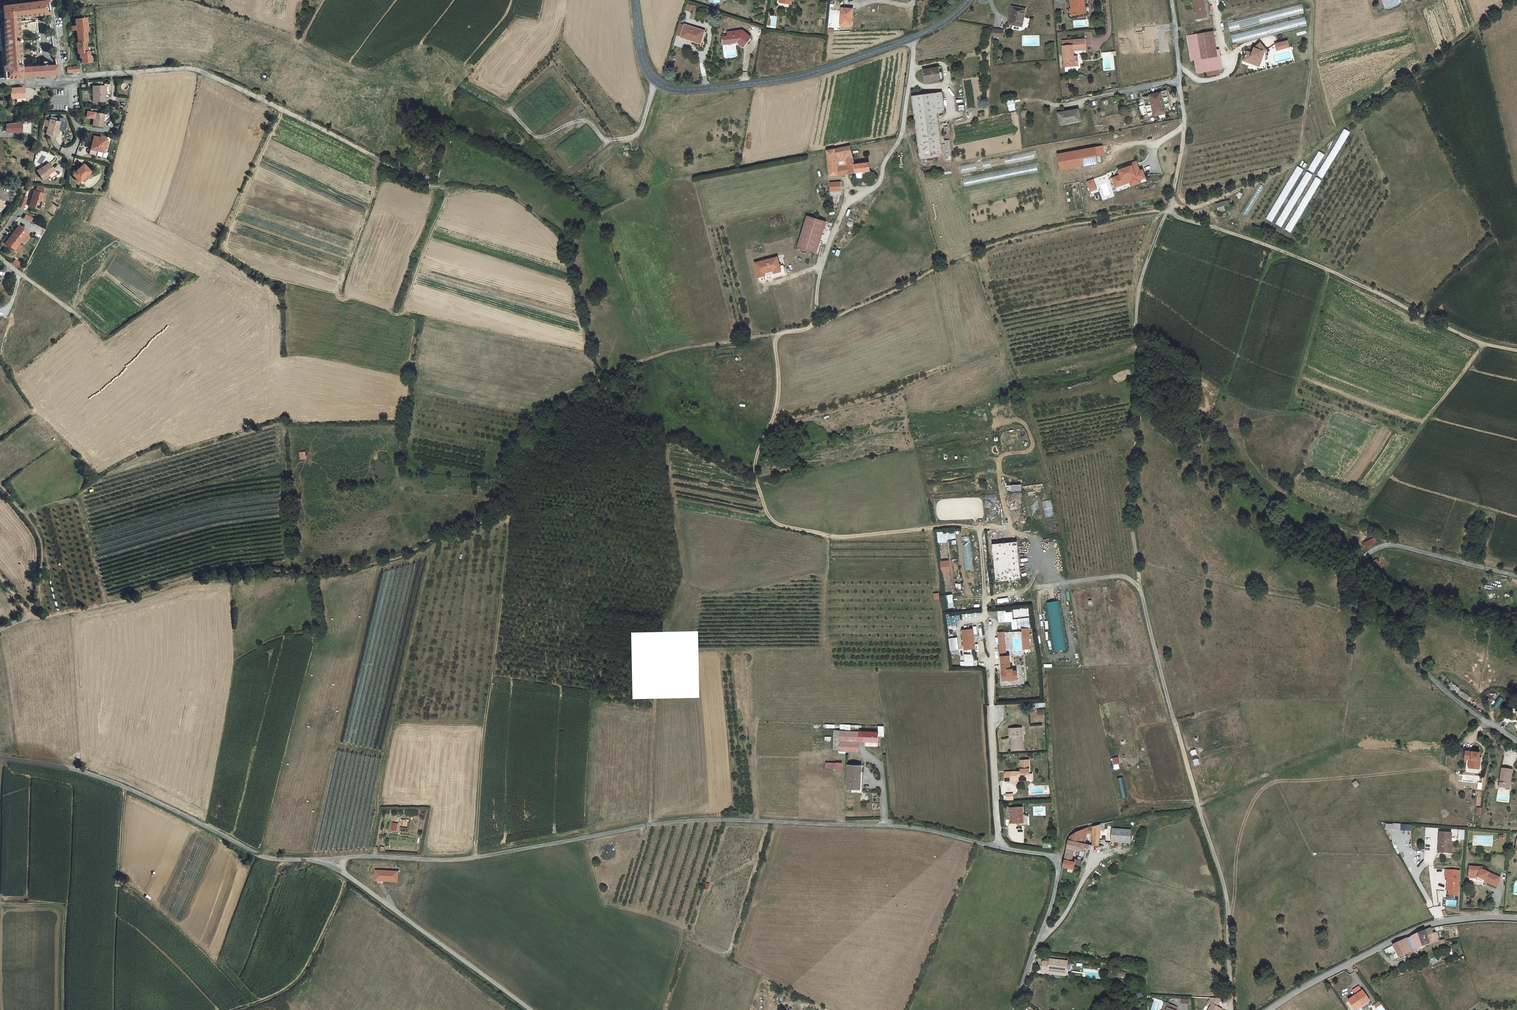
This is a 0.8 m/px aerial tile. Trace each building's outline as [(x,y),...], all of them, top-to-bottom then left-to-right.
[(8,34),(8,38),(10,63),(6,63),(7,76),(60,72),(61,70),(59,62),(42,62),(24,63),(20,14),(51,10),(49,0),(32,0),(16,2),(9,3),(6,3),(5,3),(6,17),(8,34)] [(1192,0),(1196,22),(1211,20),(1207,0),(1195,0),(1192,0)] [(691,12),(693,5),(687,3),(685,10),(691,12)] [(855,23),(856,6),(844,5),(843,22),(855,23)] [(1228,23),(1229,30),(1280,21),(1280,18),(1304,13),(1302,5),(1264,12),(1265,16),(1228,23)] [(1017,12),(1016,8),(1013,8),(1011,25),(1015,26),(1014,30),(1022,31),(1023,27),(1024,27),(1026,9),(1021,9),(1021,12),(1017,12)] [(78,17),(79,23),(81,40),(80,40),(81,50),(83,50),(83,55),(85,55),(86,61),(95,59),(94,54),(92,54),(92,49),(90,49),(89,39),(90,39),(89,29),(91,29),(89,15),(78,17)] [(1233,43),(1307,27),(1305,17),(1231,33),(1233,43)] [(684,34),(688,22),(682,20),(678,32),(684,34)] [(695,37),(703,40),(706,29),(688,22),(684,34),(695,37)] [(993,34),(1004,35),(1004,28),(993,27),(993,31),(993,34)] [(744,31),(743,31),(743,28),(730,30),(730,34),(724,35),(725,41),(734,41),(735,39),(738,39),(739,38),(742,40),(746,44),(753,35),(745,28),(744,31)] [(1210,32),(1187,36),(1192,61),(1195,60),(1197,73),(1207,71),(1208,76),(1219,74),(1219,69),(1220,69),(1218,57),(1215,57),(1210,32)] [(8,34),(0,40),(0,44),(8,38),(8,34)] [(1087,39),(1075,41),(1075,45),(1065,46),(1067,67),(1080,66),(1079,57),(1076,58),(1076,51),(1088,50),(1087,39)] [(1288,42),(1276,45),(1278,51),(1290,48),(1288,42)] [(1246,54),(1244,61),(1255,65),(1258,59),(1260,59),(1263,51),(1264,52),(1267,50),(1260,43),(1254,48),(1252,53),(1251,56),(1246,54)] [(1258,59),(1255,65),(1259,66),(1264,52),(1263,51),(1260,59),(1258,59)] [(926,69),(928,81),(941,78),(939,67),(926,69)] [(96,83),(95,99),(106,100),(107,84),(96,83)] [(13,95),(19,95),(27,94),(26,84),(12,85),(13,95)] [(915,96),(924,158),(946,155),(941,112),(948,110),(945,92),(915,96)] [(1162,93),(1144,95),(1147,115),(1165,113),(1162,93)] [(1009,112),(1016,110),(1014,99),(1007,101),(1009,112)] [(107,116),(107,111),(105,111),(97,110),(96,123),(105,125),(107,116)] [(1057,114),(1058,123),(1067,121),(1067,123),(1079,121),(1076,110),(1057,114)] [(69,122),(59,119),(52,118),(49,132),(60,135),(62,125),(67,127),(69,122)] [(26,119),(10,121),(11,129),(27,129),(26,119)] [(1323,178),(1349,132),(1343,128),(1317,175),(1323,178)] [(95,143),(98,143),(98,147),(97,148),(93,147),(92,151),(104,154),(106,145),(108,145),(109,141),(106,140),(106,137),(97,135),(95,143)] [(828,148),(831,174),(858,170),(859,177),(873,175),(872,168),(871,161),(857,163),(852,144),(828,148)] [(1102,146),(1095,147),(1096,156),(1104,155),(1102,146)] [(1095,147),(1058,154),(1060,169),(1098,163),(1096,156),(1095,147)] [(1308,170),(1315,173),(1324,153),(1317,150),(1308,170)] [(40,168),(42,173),(45,177),(46,178),(52,174),(54,177),(58,175),(59,171),(52,160),(40,168)] [(75,170),(82,178),(93,167),(86,160),(75,170)] [(1123,168),(1118,170),(1120,175),(1116,176),(1119,185),(1139,178),(1139,180),(1145,177),(1142,169),(1140,170),(1136,161),(1131,163),(1131,165),(1123,168)] [(1273,222),(1303,168),(1296,165),(1266,218),(1273,222)] [(95,170),(93,167),(82,178),(84,181),(95,170)] [(1282,227),(1312,174),(1306,170),(1275,223),(1282,227)] [(1285,229),(1291,233),(1321,179),(1314,175),(1285,229)] [(1119,185),(1116,176),(1112,178),(1117,191),(1140,182),(1139,180),(1139,178),(1119,185)] [(832,181),(833,188),(833,193),(843,192),(842,180),(832,181)] [(45,191),(35,188),(30,203),(40,206),(41,204),(45,191)] [(1229,201),(1216,204),(1218,212),(1231,208),(1229,201)] [(828,220),(809,214),(799,244),(818,250),(828,220)] [(7,240),(14,245),(18,239),(20,240),(23,237),(27,231),(29,229),(20,222),(14,230),(15,231),(13,234),(12,233),(7,240)] [(787,271),(785,263),(781,264),(779,255),(757,261),(762,280),(783,274),(783,272),(787,271)] [(1047,523),(1055,522),(1052,500),(1044,501),(1047,523)] [(946,532),(938,533),(939,542),(948,541),(946,532)] [(970,532),(962,533),(964,570),(972,570),(970,532)] [(1018,542),(993,544),(996,581),(1021,579),(1018,542)] [(949,560),(941,561),(943,573),(951,572),(949,560)] [(1046,602),(1054,651),(1066,649),(1058,600),(1046,602)] [(1017,616),(1028,615),(1028,608),(1017,608),(1017,616)] [(972,629),(962,631),(965,650),(975,648),(972,629)] [(958,649),(956,637),(950,638),(952,650),(958,649)] [(963,654),(964,666),(974,665),(973,654),(963,654)] [(1009,656),(1001,657),(1003,680),(1017,679),(1017,670),(1013,671),(1012,669),(1010,669),(1009,656)] [(865,742),(865,732),(859,731),(859,725),(851,725),(850,731),(840,731),(835,730),(834,750),(840,750),(839,751),(859,752),(859,742),(865,742)] [(1022,727),(1009,728),(1010,736),(1011,736),(1012,750),(1023,749),(1022,742),(1021,742),(1021,736),(1022,736),(1022,727)] [(878,732),(865,732),(865,742),(878,742),(878,736),(878,732)] [(1479,760),(1480,752),(1465,751),(1465,759),(1469,759),(1472,759),(1471,768),(1479,769),(1480,760),(1479,760)] [(1029,760),(1020,760),(1021,771),(1005,772),(1005,781),(1011,781),(1011,780),(1017,779),(1018,780),(1027,780),(1027,778),(1027,774),(1029,774),(1029,760)] [(861,772),(861,766),(848,765),(847,788),(851,788),(860,789),(860,772),(861,772)] [(1511,782),(1512,769),(1502,768),(1499,787),(1510,789),(1510,784),(1511,782)] [(861,772),(860,772),(860,789),(851,788),(851,792),(862,793),(862,779),(863,772),(861,772)] [(1024,822),(1023,807),(1009,807),(1010,823),(1013,823),(1024,822)] [(1087,831),(1087,828),(1077,831),(1071,836),(1068,840),(1067,848),(1074,849),(1081,851),(1086,852),(1088,852),(1090,845),(1085,843),(1087,831)] [(1131,830),(1112,829),(1111,842),(1130,844),(1131,830)] [(1450,843),(1451,834),(1439,833),(1438,852),(1451,853),(1452,844),(1450,843)] [(1074,849),(1067,848),(1064,859),(1072,861),(1074,849)] [(1072,861),(1064,859),(1063,866),(1069,868),(1068,871),(1072,872),(1073,869),(1074,869),(1075,864),(1082,865),(1082,863),(1083,861),(1074,859),(1073,861),(1072,861)] [(1485,880),(1484,882),(1496,887),(1500,878),(1481,870),(1482,868),(1469,867),(1469,874),(1472,874),(1472,877),(1477,877),(1477,878),(1477,879),(1482,881),(1482,879),(1485,880)] [(1457,891),(1459,871),(1446,869),(1445,877),(1447,877),(1447,885),(1449,885),(1448,890),(1457,891)] [(398,873),(376,872),(375,881),(397,882),(398,873)] [(1425,931),(1418,933),(1423,947),(1423,946),(1425,946),(1439,941),(1434,928),(1432,928),(1425,931)] [(1423,947),(1418,933),(1411,936),(1417,949),(1418,949),(1421,947),(1423,947)] [(1406,939),(1401,941),(1407,954),(1413,951),(1406,939)] [(1399,958),(1407,954),(1401,941),(1393,945),(1395,950),(1399,958)] [(1445,953),(1432,959),(1433,963),(1446,957),(1445,953)] [(1066,974),(1068,962),(1050,959),(1050,960),(1049,962),(1045,962),(1043,961),(1043,962),(1042,962),(1041,965),(1042,965),(1042,972),(1048,972),(1048,971),(1049,969),(1059,971),(1059,973),(1066,974)] [(1349,1000),(1355,1009),(1356,1009),(1361,1007),(1360,1005),(1368,1000),(1363,991),(1349,1000)] [(1220,1009),(1217,1007),(1221,999),(1211,998),(1206,1006),(1205,1006),(1204,1007),(1206,1008),(1209,1009),(1220,1009)]
